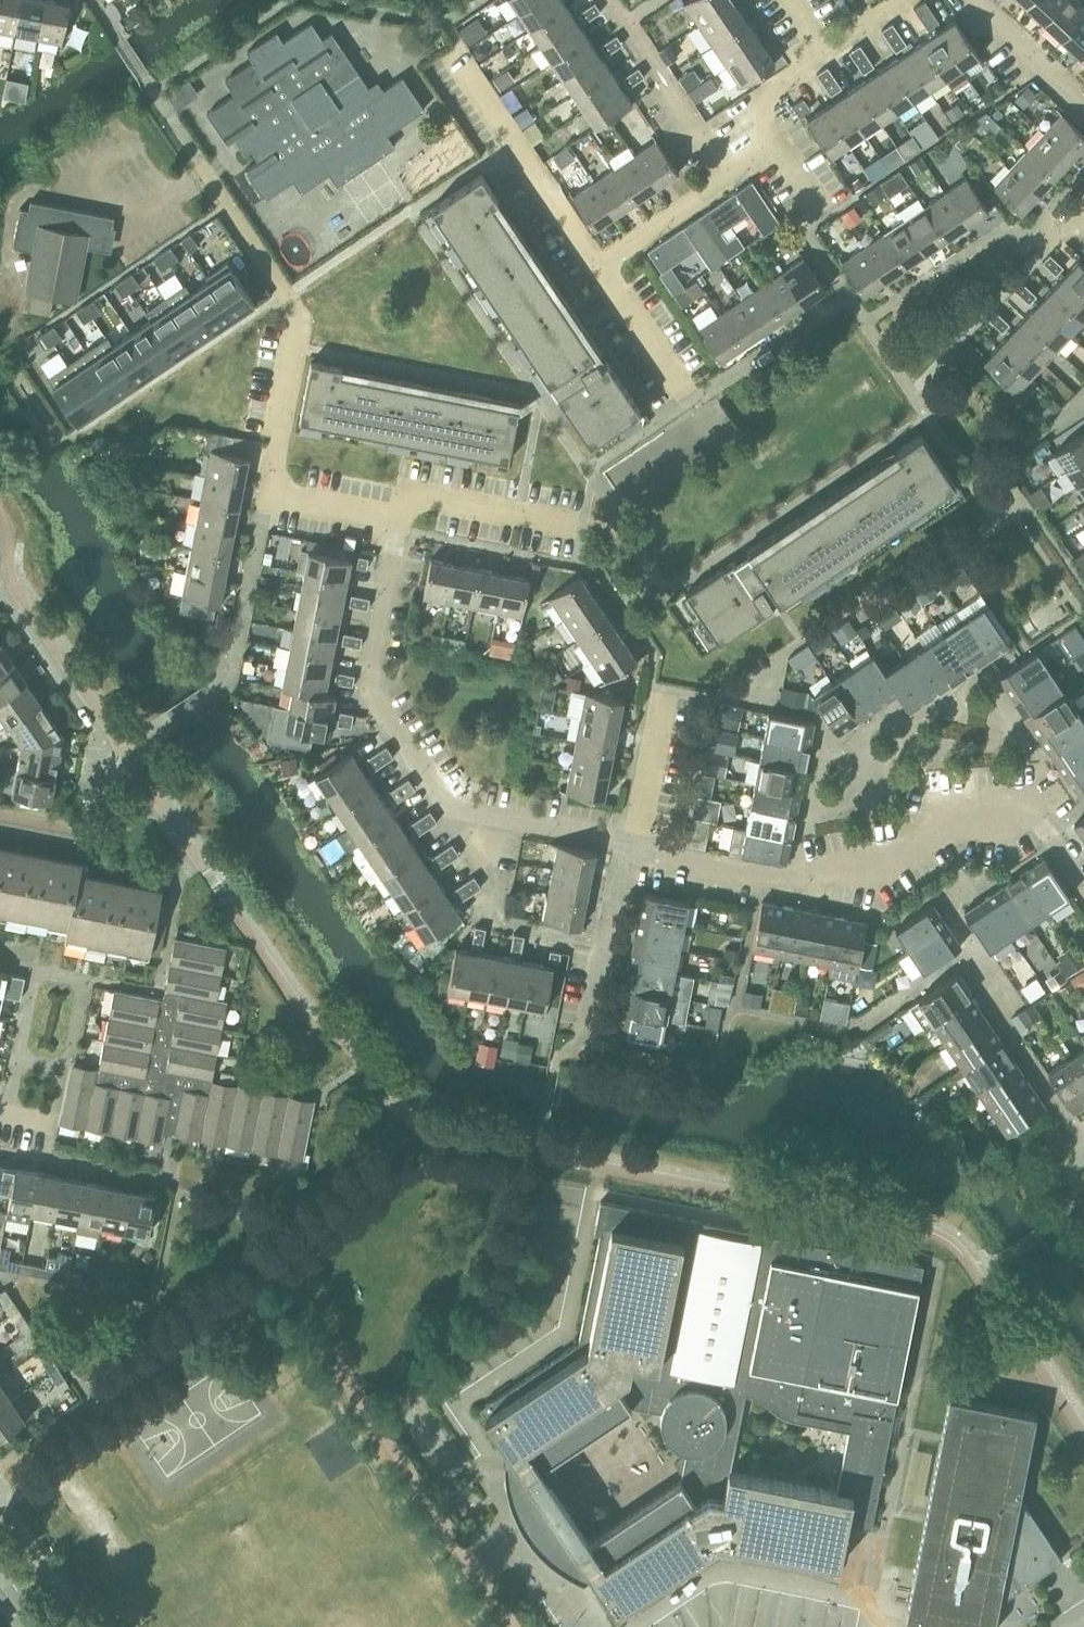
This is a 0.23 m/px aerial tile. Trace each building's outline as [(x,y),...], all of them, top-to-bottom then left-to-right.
[(15,33),(22,0),(0,0),(0,30),(15,33)] [(45,0),(22,0),(15,33),(38,38),(45,0)] [(38,38),(62,42),(71,0),(59,0),(58,2),(51,0),(45,0),(38,38)] [(104,4),(119,27),(122,25),(119,21),(120,20),(118,17),(120,16),(119,9),(114,2),(110,0),(108,0),(105,2),(104,4)] [(138,2),(146,13),(154,7),(149,0),(142,0),(138,2)] [(537,0),(510,0),(518,13),(537,0)] [(566,4),(563,0),(537,0),(518,13),(529,29),(566,4)] [(732,0),(731,0),(687,0),(682,3),(697,24),(732,0)] [(732,0),(697,24),(711,45),(746,21),(732,0)] [(921,18),(932,11),(925,0),(914,7),(921,18)] [(1065,0),(1031,0),(1025,6),(1043,23),(1065,0)] [(1083,16),(1083,6),(1077,0),(1065,0),(1043,23),(1062,40),(1083,16)] [(587,7),(593,16),(601,11),(595,1),(587,7)] [(540,45),(577,20),(566,4),(529,29),(540,45)] [(593,16),(587,7),(579,12),(585,21),(593,16)] [(932,11),(921,18),(929,29),(939,22),(932,11)] [(1062,40),(1080,57),(1083,53),(1083,16),(1062,40)] [(577,20),(540,45),(551,61),(588,37),(577,20)] [(938,31),(962,68),(979,57),(955,20),(938,31)] [(246,169),(265,198),(293,180),(301,192),(329,173),(337,184),(395,145),(387,133),(425,108),(403,76),(375,95),(340,43),(331,50),(311,21),(283,40),(277,31),(247,51),(254,60),(226,79),(235,94),(207,113),(227,142),(241,133),(260,159),(246,169)] [(471,21),(459,28),(469,43),(481,36),(471,21)] [(746,21),(711,45),(725,65),(760,41),(746,21)] [(889,40),(900,33),(892,22),(882,30),(889,40)] [(921,42),(946,79),(952,89),(969,78),(962,68),(938,31),(921,42)] [(900,33),(889,40),(896,51),(902,47),(907,44),(900,33)] [(609,39),(615,48),(623,43),(616,34),(609,39)] [(562,77),(599,53),(588,37),(551,61),(562,77)] [(615,48),(609,39),(601,45),(607,54),(615,48)] [(760,41),(725,65),(739,86),(774,62),(760,41)] [(905,53),(929,90),(946,79),(921,42),(914,47),(913,45),(907,44),(902,47),(905,52),(905,53)] [(856,62),(867,55),(860,44),(849,52),(856,62)] [(479,45),(473,49),(480,59),(490,52),(485,46),(479,45)] [(669,45),(660,51),(669,65),(678,58),(669,45)] [(599,53),(562,77),(573,94),(610,69),(599,53)] [(889,63),(913,100),(929,90),(905,53),(889,63)] [(867,55),(856,62),(864,73),(875,66),(867,55)] [(873,74),(897,111),(913,100),(889,63),(873,74)] [(631,72),(637,81),(645,76),(638,66),(631,72)] [(824,84),(835,76),(827,66),(817,73),(824,84)] [(508,68),(493,78),(501,89),(515,79),(508,68)] [(584,110),(621,85),(610,69),(573,94),(584,110)] [(637,81),(631,72),(623,77),(629,86),(637,81)] [(690,72),(679,80),(687,92),(698,84),(690,72)] [(856,85),(881,122),(897,111),(873,74),(856,85)] [(835,76),(824,84),(832,95),(843,87),(835,76)] [(711,78),(688,93),(696,104),(718,89),(711,78)] [(18,79),(14,98),(22,99),(25,80),(18,79)] [(993,84),(992,91),(996,96),(1006,89),(999,80),(993,84)] [(182,83),(167,93),(177,109),(192,99),(182,83)] [(621,85),(584,110),(596,127),(632,102),(621,85)] [(840,96),(864,133),(881,122),(856,85),(840,96)] [(1029,87),(1016,100),(1025,109),(1038,95),(1029,87)] [(824,107),(848,143),(864,133),(840,96),(824,107)] [(793,104),(801,116),(811,109),(803,97),(793,104)] [(958,103),(947,111),(954,122),(966,115),(958,103)] [(527,106),(514,115),(520,124),(522,127),(535,119),(527,106)] [(848,143),(824,107),(806,118),(831,155),(848,143)] [(999,108),(993,115),(998,120),(1005,114),(999,108)] [(1072,158),(1083,146),(1083,134),(1062,112),(1044,131),(1072,158)] [(989,113),(976,126),(988,138),(1001,125),(989,113)] [(926,120),(910,131),(913,136),(921,147),(937,136),(926,120)] [(968,131),(956,144),(963,151),(976,137),(968,131)] [(1027,149),(1055,176),(1072,158),(1044,131),(1027,149)] [(913,136),(907,141),(914,152),(921,147),(913,136)] [(635,154),(657,187),(678,172),(656,140),(635,154)] [(898,148),(891,152),(898,163),(905,158),(898,148)] [(1010,167),(1038,195),(1055,176),(1027,149),(1010,167)] [(657,187),(635,154),(614,168),(636,201),(657,187)] [(921,158),(910,165),(916,175),(928,168),(921,158)] [(877,160),(865,169),(872,180),(885,172),(877,160)] [(1038,195),(1010,167),(993,186),(1021,213),(1038,195)] [(636,201),(614,168),(593,182),(615,214),(636,201)] [(901,172),(881,185),(890,200),(911,186),(901,172)] [(431,207),(590,443),(640,409),(606,359),(600,363),(593,352),(599,348),(564,296),(558,300),(493,202),(498,198),(481,173),(431,207)] [(859,178),(850,184),(855,192),(864,186),(859,178)] [(945,192),(967,225),(988,210),(966,178),(945,192)] [(752,180),(699,216),(713,236),(728,257),(745,246),(737,233),(728,239),(722,231),(750,212),(764,233),(780,222),(752,180)] [(615,214),(593,182),(572,196),(594,229),(615,214)] [(880,185),(866,195),(873,205),(887,196),(880,185)] [(967,225),(945,192),(924,206),(946,239),(967,225)] [(112,229),(114,216),(31,200),(29,209),(20,207),(13,246),(33,250),(26,290),(77,299),(88,244),(101,247),(105,228),(112,229)] [(946,239),(924,206),(904,220),(926,252),(946,239)] [(855,207),(842,216),(851,229),(864,221),(855,207)] [(713,236),(699,216),(647,251),(661,271),(698,247),(712,268),(728,257),(714,236),(713,236)] [(926,252),(904,220),(883,234),(905,266),(926,252)] [(191,233),(182,239),(190,251),(199,245),(191,233)] [(905,266),(883,234),(863,248),(885,280),(905,266)] [(171,247),(163,252),(170,264),(179,258),(171,247)] [(885,280),(863,248),(841,262),(864,295),(885,280)] [(163,252),(154,258),(162,270),(170,264),(163,252)] [(1049,268),(1057,259),(1050,253),(1042,261),(1049,268)] [(782,272),(804,304),(825,290),(803,257),(782,272)] [(1057,259),(1049,268),(1055,275),(1064,266),(1057,259)] [(1083,293),(1083,265),(1078,259),(1064,274),(1083,293)] [(209,281),(210,280),(235,317),(255,303),(227,262),(206,277),(209,281)] [(761,286),(783,318),(804,304),(782,272),(761,286)] [(132,273),(124,279),(132,290),(140,285),(132,273)] [(1051,289),(1083,319),(1083,320),(1083,293),(1064,274),(1051,289)] [(680,278),(669,286),(674,294),(685,286),(680,278)] [(124,279),(115,284),(123,296),(132,290),(124,279)] [(209,281),(190,294),(215,330),(235,317),(210,280),(209,281)] [(698,280),(675,295),(683,307),(705,292),(698,280)] [(1022,296),(1030,288),(1023,282),(1015,290),(1022,296)] [(184,285),(165,298),(171,307),(196,343),(215,330),(190,294),(184,285)] [(741,299),(763,332),(783,318),(761,286),(741,299)] [(1030,288),(1022,296),(1029,303),(1037,294),(1030,288)] [(1083,319),(1051,289),(1038,303),(1070,333),(1083,319)] [(28,294),(25,312),(48,316),(52,298),(28,294)] [(171,307),(165,298),(145,311),(151,320),(176,356),(196,343),(171,307)] [(93,299),(85,305),(93,317),(101,311),(93,299)] [(720,313),(742,346),(763,332),(741,299),(720,313)] [(1070,333),(1038,303),(1024,317),(1056,347),(1070,333)] [(93,317),(85,305),(76,311),(84,322),(93,317)] [(996,325),(1003,317),(996,310),(989,318),(996,325)] [(742,346),(720,313),(699,328),(721,360),(742,346)] [(1003,317),(996,325),(1002,331),(1010,323),(1003,317)] [(1056,347),(1024,317),(1011,331),(1043,362),(1056,347)] [(176,356),(151,320),(133,333),(157,370),(176,356)] [(54,325),(46,331),(54,343),(62,337),(54,325)] [(54,343),(46,331),(37,337),(45,349),(54,343)] [(1043,362),(1011,331),(998,346),(1030,376),(1043,362)] [(113,346),(138,383),(157,370),(133,333),(113,346)] [(138,383),(113,346),(108,337),(88,350),(118,396),(138,383)] [(969,353),(976,360),(983,351),(976,345),(969,353)] [(1030,376),(998,346),(983,361),(1016,391),(1030,376)] [(118,396),(88,350),(68,364),(99,409),(118,396)] [(342,368),(311,362),(299,421),(509,461),(519,409),(489,403),(491,396),(458,390),(457,397),(341,374),(342,368)] [(99,409),(68,364),(47,378),(78,423),(99,409)] [(1051,398),(1040,409),(1047,417),(1059,406),(1051,398)] [(1083,457),(1083,432),(1055,451),(1067,468),(1083,457)] [(235,438),(209,433),(206,452),(211,453),(206,475),(245,483),(250,458),(231,454),(235,438)] [(798,516),(685,592),(719,642),(769,608),(766,604),(773,599),(777,597),(780,601),(955,483),(921,433),(896,450),(900,455),(802,521),(798,516)] [(1083,480),(1083,457),(1067,468),(1078,485),(1083,480)] [(1023,459),(1013,466),(1020,477),(1031,470),(1023,459)] [(245,483),(206,475),(201,500),(240,507),(245,483)] [(136,477),(135,485),(148,488),(149,479),(136,477)] [(100,480),(99,488),(120,492),(121,483),(100,480)] [(240,507),(201,500),(197,524),(235,531),(240,507)] [(137,521),(135,536),(147,538),(150,524),(137,521)] [(192,548),(230,556),(235,531),(197,524),(192,548)] [(344,548),(355,550),(357,539),(346,537),(344,548)] [(187,572),(226,580),(230,556),(192,548),(187,571),(187,572)] [(301,549),(296,570),(305,572),(340,579),(349,581),(353,560),(301,549)] [(265,551),(263,562),(271,563),(273,552),(265,551)] [(369,559),(360,557),(357,568),(367,570),(369,559)] [(449,603),(457,564),(431,559),(424,598),(449,603)] [(958,559),(933,575),(934,578),(941,589),(967,573),(958,559)] [(474,607),(481,569),(457,564),(449,603),(474,607)] [(498,612),(505,573),(481,569),(474,607),(498,612)] [(187,572),(179,610),(213,616),(215,604),(221,605),(226,580),(187,572)] [(345,600),(349,581),(340,579),(305,572),(301,591),(340,599),(345,600)] [(505,573),(498,612),(523,617),(531,578),(505,573)] [(563,619),(595,596),(580,575),(548,598),(563,619)] [(931,582),(917,591),(926,605),(940,596),(931,582)] [(341,619),(345,600),(340,599),(301,591),(298,610),(340,619),(341,619)] [(359,608),(361,597),(352,595),(350,606),(359,608)] [(915,595),(899,606),(907,619),(923,608),(915,595)] [(595,596),(563,619),(577,639),(609,617),(595,596)] [(361,597),(359,608),(368,610),(370,599),(361,597)] [(895,606),(879,617),(887,629),(903,618),(895,606)] [(963,620),(988,658),(1009,645),(984,606),(963,620)] [(294,629),(337,638),(340,624),(341,619),(340,619),(298,610),(294,629)] [(590,660),(623,637),(609,617),(577,639),(590,660)] [(850,620),(834,631),(843,645),(859,635),(850,620)] [(943,633),(969,671),(988,658),(963,620),(943,633)] [(867,625),(858,631),(865,640),(874,635),(867,625)] [(290,648),(333,657),(337,638),(294,629),(290,648)] [(969,671),(943,633),(924,646),(949,684),(969,671)] [(351,647),(354,636),(344,634),(342,645),(351,647)] [(829,634),(822,638),(829,648),(836,643),(829,634)] [(443,635),(442,644),(466,648),(468,639),(443,635)] [(354,636),(351,647),(361,648),(363,638),(354,636)] [(493,636),(490,653),(516,657),(519,641),(493,636)] [(623,637),(590,660),(605,681),(638,659),(623,637)] [(196,640),(186,646),(191,653),(201,647),(196,640)] [(2,644),(0,645),(0,673),(15,663),(2,644)] [(810,646),(790,660),(797,672),(818,658),(810,646)] [(904,659),(930,697),(949,684),(924,646),(904,659)] [(286,668),(330,676),(333,657),(290,648),(286,668)] [(1012,697),(1051,671),(1037,651),(999,677),(1012,697)] [(853,667),(878,705),(898,693),(898,692),(884,672),(885,672),(873,654),(853,667)] [(904,659),(885,672),(884,672),(898,692),(898,693),(910,711),(930,697),(904,659)] [(28,682),(15,663),(0,673),(0,701),(28,682)] [(556,666),(548,671),(555,683),(564,677),(556,666)] [(878,705),(853,667),(833,680),(859,718),(878,705)] [(330,676),(286,668),(282,688),(293,690),(293,689),(326,696),(326,695),(330,676)] [(246,669),(244,678),(253,679),(254,671),(246,669)] [(1051,671),(1012,697),(1025,717),(1064,691),(1051,671)] [(344,685),(346,674),(337,672),(335,683),(344,685)] [(346,674),(344,685),(353,687),(355,676),(346,674)] [(569,678),(567,688),(581,691),(583,681),(569,678)] [(859,718),(833,680),(813,694),(814,696),(782,690),(780,703),(825,711),(838,732),(859,718)] [(41,702),(28,682),(0,701),(0,711),(8,723),(41,702)] [(544,684),(539,709),(552,712),(557,687),(544,684)] [(289,709),(332,717),(336,697),(330,696),(326,695),(326,696),(293,689),(293,690),(289,709)] [(1038,736),(1077,710),(1064,691),(1025,717),(1038,736)] [(580,717),(619,724),(623,699),(585,692),(580,717)] [(41,702),(8,723),(22,744),(64,736),(41,702)] [(718,702),(714,726),(736,730),(741,707),(718,702)] [(289,709),(274,706),(267,739),(310,748),(313,734),(328,737),(330,729),(338,725),(339,719),(332,717),(289,709)] [(1038,736),(1051,756),(1083,734),(1083,720),(1077,710),(1038,736)] [(350,728),(353,715),(340,712),(339,719),(338,725),(350,728)] [(764,736),(809,745),(814,721),(769,712),(764,736)] [(575,741),(614,749),(619,724),(580,717),(575,741)] [(713,726),(708,748),(737,754),(742,732),(713,726)] [(1083,762),(1083,734),(1051,756),(1064,775),(1083,762)] [(536,735),(533,744),(543,746),(545,737),(536,735)] [(64,736),(22,744),(17,769),(56,777),(64,736)] [(759,759),(805,768),(809,745),(764,736),(759,759)] [(571,766),(609,773),(614,749),(575,741),(571,766)] [(376,751),(383,763),(394,755),(386,744),(376,751)] [(707,749),(703,772),(719,775),(724,752),(707,749)] [(315,775),(326,793),(340,783),(360,770),(363,768),(352,751),(315,775)] [(383,763),(376,751),(365,759),(372,770),(383,763)] [(296,756),(280,759),(282,769),(298,766),(296,756)] [(755,782),(800,791),(805,768),(759,759),(756,775),(755,782)] [(1064,775),(1078,796),(1083,792),(1083,762),(1064,775)] [(609,773),(571,766),(566,791),(605,798),(609,773)] [(368,775),(363,768),(360,770),(340,783),(326,793),(337,809),(340,807),(374,784),(368,775)] [(56,777),(17,769),(13,792),(51,800),(56,777)] [(397,784),(405,795),(415,788),(408,777),(397,784)] [(702,782),(699,793),(709,794),(711,783),(702,782)] [(800,791),(755,782),(750,805),(796,814),(800,791)] [(348,825),(385,800),(374,784),(340,807),(337,809),(340,813),(348,825)] [(405,795),(397,784),(386,791),(394,802),(405,795)] [(359,841),(395,817),(385,800),(348,825),(335,834),(346,850),(359,841)] [(796,814),(750,805),(746,828),(791,837),(796,814)] [(419,817),(426,828),(437,821),(430,809),(419,817)] [(370,858),(406,833),(395,817),(359,841),(370,858)] [(426,828),(419,817),(408,824),(416,835),(426,828)] [(1074,824),(1083,839),(1083,817),(1074,824)] [(746,828),(733,826),(729,849),(730,850),(729,854),(744,856),(745,853),(786,861),(791,837),(746,828)] [(406,833),(370,858),(381,874),(417,850),(406,833)] [(441,850),(448,861),(459,854),(452,842),(443,848),(441,850)] [(553,869),(591,876),(596,851),(558,843),(553,869)] [(417,850),(381,874),(392,891),(428,866),(434,862),(430,857),(433,855),(427,853),(422,846),(417,850)] [(448,861),(441,850),(433,855),(430,857),(434,862),(437,868),(448,861)] [(83,868),(0,852),(0,911),(71,925),(69,935),(161,954),(171,907),(162,905),(164,895),(81,879),(83,868)] [(1023,871),(1049,910),(1070,896),(1044,858),(1023,871)] [(428,866),(392,891),(402,907),(439,882),(428,866)] [(548,893),(587,900),(591,876),(553,869),(548,893)] [(1004,884),(1030,923),(1049,910),(1023,871),(1004,884)] [(462,882),(470,893),(481,886),(473,875),(462,882)] [(439,882),(402,907),(413,923),(450,899),(439,882)] [(470,893),(462,882),(452,889),(459,900),(470,893)] [(984,898),(1010,936),(1030,923),(1004,884),(984,898)] [(587,900),(548,893),(543,918),(582,926),(587,900)] [(639,917),(684,926),(689,902),(644,893),(639,917)] [(1010,936),(984,898),(964,911),(990,950),(1010,936)] [(450,899),(413,923),(424,940),(461,916),(450,899)] [(780,951),(788,906),(761,901),(753,946),(780,951)] [(909,950),(947,924),(933,904),(895,930),(909,950)] [(729,906),(726,919),(741,922),(744,909),(729,906)] [(788,906),(780,951),(806,956),(814,911),(788,906)] [(831,960),(840,915),(814,911),(806,956),(831,960)] [(840,915),(831,960),(832,961),(829,974),(856,978),(858,967),(858,965),(860,956),(866,920),(840,915)] [(634,940),(679,949),(684,926),(639,917),(634,940)] [(947,924),(909,950),(923,971),(961,945),(947,924)] [(473,934),(484,936),(486,927),(475,925),(473,934)] [(512,941),(523,943),(525,934),(514,932),(512,941)] [(484,936),(473,934),(472,943),(483,945),(484,936)] [(218,973),(218,974),(223,975),(227,958),(222,957),(223,948),(229,949),(229,947),(178,937),(175,951),(180,952),(178,963),(178,964),(218,973)] [(630,963),(675,972),(679,949),(634,940),(630,963)] [(523,943),(512,941),(510,951),(521,953),(523,943)] [(467,994),(476,950),(456,946),(447,990),(467,994)] [(722,947),(720,956),(735,959),(737,949),(722,947)] [(1055,961),(1065,976),(1083,963),(1083,962),(1074,948),(1055,961)] [(548,958),(559,960),(561,951),(550,949),(548,958)] [(476,950),(467,994),(486,997),(495,954),(476,950)] [(506,1001),(514,958),(495,954),(486,997),(506,1001)] [(860,956),(858,965),(870,967),(872,958),(860,956)] [(514,958),(506,1001),(525,1005),(534,962),(514,958)] [(168,988),(167,990),(178,992),(178,991),(219,999),(219,998),(222,983),(216,982),(218,974),(218,973),(178,964),(178,963),(173,962),(170,976),(175,977),(173,989),(168,988)] [(534,962),(525,1005),(545,1009),(554,966),(534,962)] [(630,963),(626,986),(670,995),(691,999),(696,976),(675,972),(630,963)] [(434,967),(424,979),(431,985),(441,973),(434,967)] [(856,978),(855,984),(867,986),(873,982),(875,970),(858,967),(856,978)] [(1058,968),(1043,978),(1049,989),(1065,979),(1058,968)] [(1083,987),(1083,969),(1071,977),(1080,990),(1083,987)] [(19,998),(23,999),(27,977),(0,971),(0,994),(19,998)] [(717,971),(715,980),(731,983),(732,974),(717,971)] [(972,996),(956,974),(909,1006),(925,1028),(934,1022),(972,996)] [(1034,976),(1019,987),(1028,1000),(1044,990),(1034,976)] [(714,980),(710,1002),(721,1004),(726,1001),(729,983),(714,980)] [(1070,981),(1057,989),(1063,998),(1076,990),(1070,981)] [(626,986),(621,1009),(666,1018),(687,1022),(691,999),(670,995),(626,986)] [(168,999),(165,999),(117,989),(113,1006),(118,1007),(117,1015),(117,1016),(162,1025),(168,999)] [(162,1025),(157,1052),(152,1078),(112,1070),(110,1078),(122,1081),(147,1086),(175,1091),(168,1125),(176,1127),(184,1081),(199,1084),(200,1076),(162,1069),(168,1042),(173,1017),(178,992),(167,990),(165,999),(168,999),(162,1025)] [(229,1003),(229,1001),(229,1000),(219,998),(219,999),(178,991),(178,992),(173,1017),(219,1026),(218,1027),(224,1028),(227,1011),(222,1010),(223,1002),(229,1003)] [(747,991),(744,1005),(763,1008),(765,994),(747,991)] [(772,992),(770,1008),(795,1013),(798,997),(772,992)] [(948,1044),(986,1018),(972,996),(934,1022),(948,1044)] [(798,997),(795,1013),(806,1015),(808,999),(798,997)] [(825,998),(821,1018),(834,1020),(838,1000),(825,998)] [(707,1002),(703,1021),(716,1023),(719,1005),(707,1002)] [(1032,1002),(1011,1015),(1020,1029),(1040,1015),(1032,1002)] [(666,1018),(621,1009),(616,1033),(661,1042),(666,1018)] [(157,1052),(162,1025),(117,1016),(117,1015),(111,1014),(108,1031),(113,1032),(112,1041),(111,1042),(157,1052)] [(173,1017),(168,1042),(213,1051),(213,1053),(218,1054),(222,1037),(217,1035),(218,1027),(219,1026),(173,1017)] [(963,1065),(1001,1039),(986,1018),(948,1044),(963,1065)] [(862,1038),(860,1040),(860,1043),(863,1047),(869,1047),(873,1044),(873,1039),(891,1028),(886,1022),(862,1038)] [(978,1087),(1016,1061),(1001,1039),(963,1065),(978,1087)] [(152,1078),(157,1052),(111,1042),(112,1041),(106,1040),(103,1057),(108,1058),(106,1066),(101,1065),(101,1067),(112,1070),(152,1078)] [(162,1069),(200,1076),(213,1079),(217,1062),(211,1061),(213,1053),(213,1051),(168,1042),(162,1069)] [(906,1042),(891,1051),(893,1056),(909,1046),(906,1042)] [(480,1043),(476,1060),(493,1064),(496,1046),(480,1043)] [(520,1043),(516,1060),(530,1063),(534,1046),(520,1043)] [(1083,1081),(1083,1048),(1069,1058),(1083,1081)] [(1069,1058),(1048,1072),(1073,1110),(1083,1103),(1083,1081),(1069,1058)] [(1016,1061),(978,1087),(993,1109),(1031,1083),(1016,1061)] [(60,1121),(77,1125),(78,1120),(87,1121),(88,1121),(95,1081),(97,1081),(98,1076),(71,1070),(60,1121)] [(122,1081),(110,1078),(109,1083),(97,1081),(95,1081),(88,1121),(87,1121),(85,1126),(103,1130),(104,1125),(112,1126),(113,1127),(122,1081)] [(147,1086),(122,1081),(113,1127),(112,1126),(111,1132),(128,1135),(129,1130),(138,1132),(139,1132),(147,1086)] [(212,1087),(199,1084),(184,1081),(176,1127),(175,1133),(192,1136),(193,1131),(201,1132),(202,1132),(210,1092),(211,1092),(212,1087)] [(1031,1083),(993,1109),(1008,1131),(1046,1105),(1031,1083)] [(164,1142),(168,1125),(175,1091),(147,1086),(139,1132),(138,1132),(137,1137),(154,1140),(155,1135),(163,1137),(162,1142),(164,1142)] [(236,1096),(237,1097),(238,1092),(224,1089),(223,1094),(211,1092),(210,1092),(202,1132),(201,1132),(200,1137),(217,1141),(218,1135),(227,1137),(228,1137),(236,1096)] [(228,1137),(227,1137),(226,1142),(243,1146),(244,1140),(252,1142),(253,1142),(261,1101),(262,1102),(263,1096),(249,1094),(248,1099),(237,1097),(236,1096),(228,1137)] [(253,1142),(252,1142),(251,1147),(269,1150),(270,1145),(278,1147),(279,1147),(287,1106),(288,1106),(289,1101),(275,1099),(274,1104),(262,1102),(261,1101),(253,1142)] [(279,1147),(278,1147),(277,1152),(294,1155),(295,1150),(302,1151),(301,1157),(305,1157),(314,1106),(301,1103),(300,1109),(288,1106),(287,1106),(279,1147)] [(16,1169),(0,1166),(0,1190),(11,1192),(16,1169)] [(8,1212),(7,1216),(31,1222),(33,1212),(39,1173),(16,1169),(11,1192),(8,1207),(9,1207),(8,1212)] [(39,1173),(33,1212),(56,1216),(57,1211),(57,1210),(63,1177),(39,1173)] [(85,1182),(63,1177),(57,1210),(57,1211),(56,1216),(79,1220),(80,1211),(80,1210),(85,1182)] [(108,1186),(85,1182),(80,1210),(80,1211),(79,1220),(77,1231),(99,1235),(101,1225),(104,1210),(108,1186)] [(132,1190),(108,1186),(104,1210),(101,1225),(102,1225),(125,1229),(128,1209),(132,1190)] [(156,1195),(132,1190),(128,1209),(125,1229),(149,1233),(156,1195)] [(656,1235),(602,1224),(579,1341),(480,1407),(511,1453),(504,1458),(504,1463),(504,1467),(504,1472),(505,1477),(506,1483),(507,1487),(508,1492),(509,1496),(511,1500),(512,1505),(515,1511),(517,1515),(519,1520),(522,1524),(525,1529),(528,1533),(531,1538),(534,1542),(539,1546),(543,1551),(548,1556),(555,1561),(559,1564),(564,1567),(570,1570),(574,1573),(578,1575),(583,1577),(590,1572),(621,1619),(720,1553),(837,1576),(848,1522),(871,1527),(924,1264),(660,1211),(656,1235)] [(21,1271),(23,1262),(9,1259),(7,1269),(21,1271)] [(23,1262),(21,1271),(45,1276),(47,1266),(23,1262)] [(47,1266),(45,1276),(68,1280),(70,1270),(47,1266)] [(70,1270),(68,1280),(81,1283),(83,1273),(70,1270)] [(114,1289),(116,1280),(101,1277),(99,1286),(114,1289)] [(116,1280),(114,1289),(127,1292),(129,1282),(116,1280)] [(0,1292),(0,1296),(6,1305),(14,1300),(6,1288),(0,1292)] [(24,1333),(33,1328),(25,1316),(16,1321),(24,1333)] [(33,1328),(24,1333),(32,1344),(40,1338),(33,1328)] [(39,1356),(47,1350),(45,1347),(37,1353),(39,1356)] [(50,1371),(58,1366),(51,1354),(43,1360),(50,1371)] [(58,1366),(50,1371),(58,1383),(66,1377),(58,1366)] [(13,1396),(0,1378),(0,1405),(13,1396)] [(21,1391),(13,1396),(0,1405),(0,1435),(35,1412),(21,1391)] [(915,1619),(939,1624),(941,1626),(993,1626),(999,1601),(1062,1558),(1061,1557),(1060,1558),(1019,1497),(1036,1412),(949,1395),(905,1617),(915,1619)]
